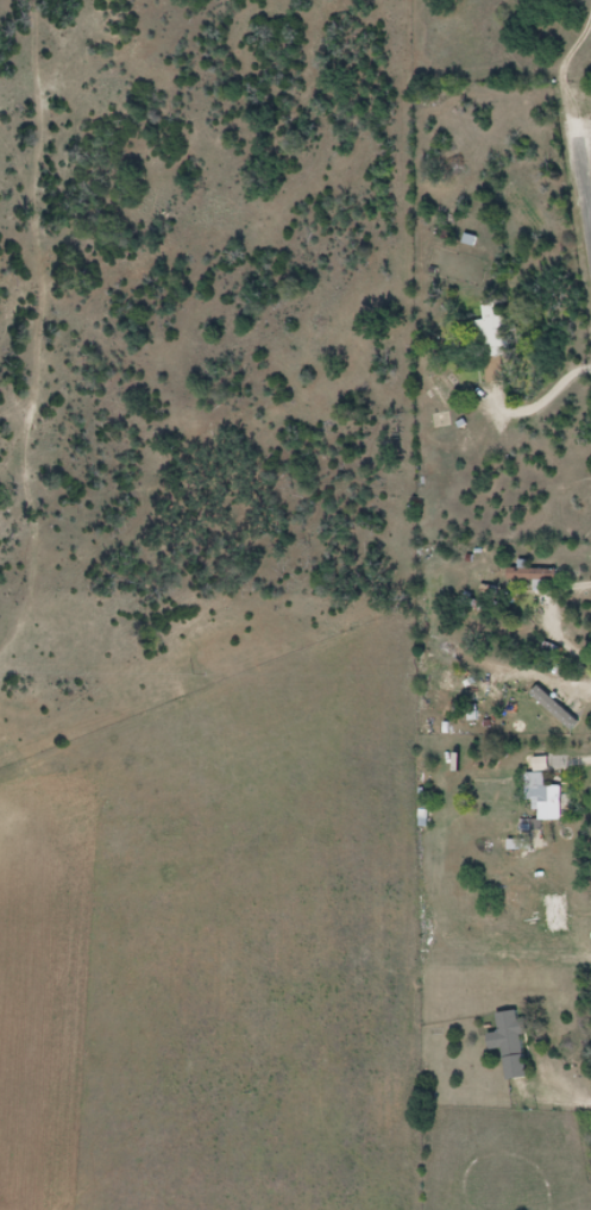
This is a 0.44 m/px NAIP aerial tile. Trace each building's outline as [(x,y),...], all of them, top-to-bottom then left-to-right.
[(481,320),(485,381),(504,380),(503,357),(511,357),(508,301),(488,302),(489,320),(481,320)] [(560,580),(560,569),(511,569),(511,580),(560,580)] [(528,800),(536,800),(536,819),(562,819),(562,785),(549,785),(549,772),(528,772),(528,800)] [(524,1034),(532,1033),(530,1019),(520,1020),(519,1011),(498,1014),(501,1032),(489,1034),(491,1050),(506,1048),(511,1080),(530,1077),(524,1034)]
